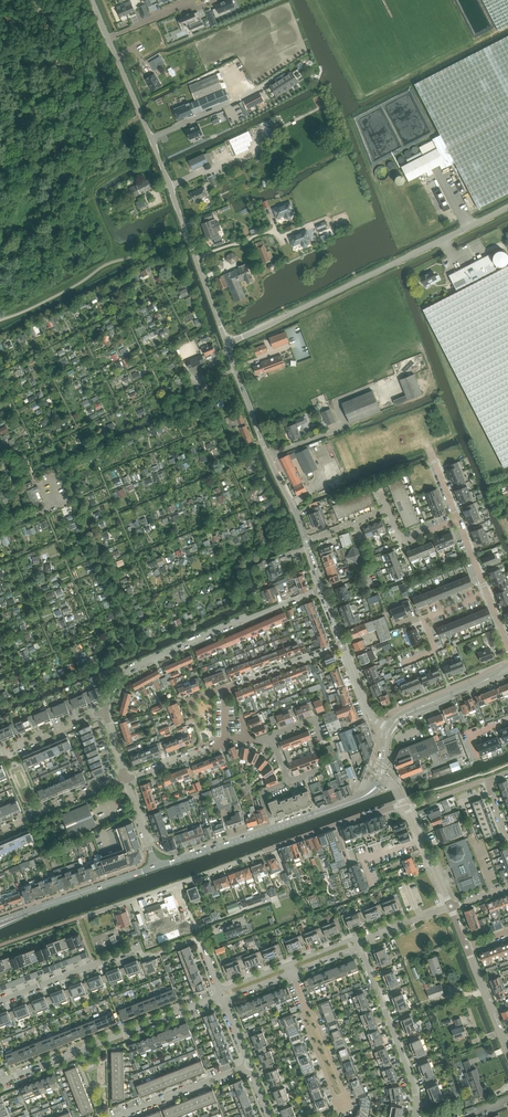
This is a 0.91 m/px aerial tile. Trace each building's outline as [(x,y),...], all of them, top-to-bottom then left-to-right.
[(213,9),(216,18),(231,11),(230,9),(234,7),(231,0),(228,0),(225,1),(224,1),(224,2),(221,3),(221,2),(221,3),(216,5),(217,8),(213,9)] [(498,31),(507,26),(507,0),(483,0),(498,31)] [(120,5),(116,7),(121,17),(126,15),(135,11),(131,1),(120,5)] [(150,16),(145,4),(138,7),(143,19),(150,16)] [(178,19),(177,20),(180,27),(186,25),(186,26),(187,26),(187,25),(189,24),(191,28),(196,26),(196,27),(197,27),(198,29),(204,26),(198,12),(194,13),(193,12),(190,14),(189,13),(189,14),(187,15),(186,15),(180,18),(181,19),(178,20),(178,19)] [(414,84),(440,135),(435,138),(433,139),(433,140),(419,147),(423,155),(401,167),(409,181),(426,172),(428,176),(433,174),(431,170),(440,165),(442,169),(446,167),(455,163),(478,209),(507,193),(507,36),(417,82),(414,84)] [(149,63),(154,70),(165,64),(160,56),(149,63)] [(170,75),(171,75),(172,77),(176,75),(175,73),(176,72),(173,69),(171,67),(168,69),(169,71),(168,72),(170,75)] [(292,72),(270,86),(276,96),(298,82),(292,72)] [(149,84),(148,84),(152,91),(161,85),(155,74),(146,79),(149,84)] [(217,74),(189,85),(195,101),(190,103),(194,114),(230,99),(225,89),(223,89),(217,74)] [(260,92),(243,101),(247,109),(260,103),(261,104),(263,103),(262,101),(264,101),(260,92)] [(189,102),(174,109),(179,121),(188,118),(195,115),(194,115),(194,114),(190,103),(189,102)] [(191,128),(186,130),(190,139),(202,134),(199,125),(194,127),(191,128)] [(242,134),(229,140),(236,155),(249,149),(242,134)] [(204,153),(189,161),(193,170),(208,163),(209,165),(213,163),(208,152),(204,154),(204,153)] [(215,182),(212,175),(208,177),(213,187),(217,185),(215,182)] [(148,179),(127,189),(131,198),(153,188),(148,179)] [(461,181),(456,184),(460,192),(465,190),(461,181)] [(204,187),(191,193),(195,201),(208,195),(204,187)] [(444,211),(450,208),(440,188),(434,191),(443,208),(442,208),(444,211)] [(144,198),(136,202),(139,209),(147,205),(144,198)] [(291,215),(291,212),(294,211),(290,202),(273,209),(277,218),(284,215),(285,217),(286,218),(287,219),(288,219),(289,219),(290,219),(291,218),(292,217),(292,216),(291,215)] [(210,221),(202,223),(205,230),(219,225),(218,222),(216,222),(215,219),(210,221)] [(316,225),(319,232),(328,229),(325,222),(316,225)] [(219,225),(205,230),(207,237),(210,236),(212,240),(214,239),(215,241),(221,239),(222,239),(221,237),(220,237),(218,231),(221,230),(220,228),(219,225)] [(301,243),(302,245),(302,246),(303,247),(304,247),(305,247),(306,247),(307,246),(308,245),(308,244),(308,243),(307,241),(310,239),(306,230),(289,237),(293,246),(301,243)] [(273,257),(270,251),(267,252),(263,240),(256,243),(257,246),(263,263),(270,260),(270,259),(273,257)] [(237,262),(238,255),(233,252),(227,255),(227,261),(232,264),(237,262)] [(462,268),(466,276),(453,283),(456,290),(496,270),(488,255),(462,268)] [(167,265),(164,259),(155,264),(158,270),(167,265)] [(217,270),(217,271),(224,268),(224,267),(223,260),(217,259),(216,259),(213,265),(213,266),(217,270)] [(239,268),(215,278),(220,290),(229,286),(236,302),(246,297),(239,281),(245,278),(248,284),(254,281),(253,279),(247,264),(245,264),(238,267),(239,268)] [(423,309),(504,467),(507,465),(507,266),(423,309)] [(462,268),(449,275),(453,283),(466,276),(462,268)] [(421,279),(421,281),(422,283),(424,284),(425,286),(431,283),(432,285),(441,280),(439,275),(436,277),(432,270),(420,277),(421,279)] [(179,292),(182,298),(190,293),(187,287),(179,292)] [(112,295),(109,288),(102,291),(105,298),(112,295)] [(148,308),(150,313),(157,309),(155,304),(148,308)] [(144,306),(140,309),(143,316),(148,313),(144,306)] [(61,312),(54,316),(57,322),(64,319),(61,312)] [(157,328),(149,332),(152,337),(160,333),(157,328)] [(285,332),(270,338),(273,348),(289,342),(285,332)] [(207,333),(200,336),(201,337),(202,336),(204,341),(209,339),(207,334),(207,333)] [(24,334),(18,337),(21,343),(27,339),(24,334)] [(265,344),(254,348),(256,356),(268,351),(265,344)] [(214,347),(213,345),(208,347),(208,345),(202,347),(206,356),(209,355),(209,354),(215,351),(215,350),(216,350),(214,347)] [(202,354),(186,361),(189,368),(205,362),(202,354)] [(272,358),(261,362),(262,363),(253,366),(256,374),(265,371),(265,373),(285,365),(281,354),(272,358)] [(129,357),(123,360),(127,367),(132,365),(129,357)] [(423,394),(414,373),(400,379),(406,394),(394,399),(396,405),(423,394)] [(128,376),(122,379),(125,385),(131,382),(128,376)] [(373,390),(342,403),(350,423),(381,411),(373,390)] [(37,402),(31,405),(34,411),(40,407),(37,402)] [(322,412),(327,425),(336,421),(330,408),(322,412)] [(236,419),(233,420),(236,426),(245,422),(241,412),(235,414),(236,419)] [(308,421),(307,418),(304,419),(303,417),(296,420),(297,423),(286,427),(291,440),(301,436),(297,426),(305,423),(305,422),(308,421)] [(2,435),(9,431),(6,425),(0,428),(0,431),(2,435)] [(246,425),(240,427),(246,444),(252,441),(246,425)] [(295,452),(289,454),(291,459),(298,456),(306,474),(318,468),(308,448),(296,454),(295,452)] [(289,454),(280,459),(294,487),(302,482),(297,472),(299,471),(297,468),(296,469),(291,459),(289,454)] [(462,464),(461,461),(448,465),(450,469),(447,470),(448,473),(449,476),(463,471),(461,465),(462,464)] [(465,476),(463,471),(449,476),(451,480),(451,479),(452,482),(455,481),(456,485),(468,480),(467,476),(465,476)] [(400,475),(386,480),(389,486),(402,480),(400,475)] [(389,486),(391,491),(405,485),(402,480),(389,486)] [(470,492),(468,486),(470,485),(469,481),(457,486),(458,489),(456,490),(457,493),(456,493),(457,497),(470,492)] [(298,495),(307,491),(302,482),(294,487),(298,495)] [(391,491),(393,496),(407,491),(405,485),(391,491)] [(36,501),(39,500),(36,492),(40,490),(38,486),(27,491),(32,503),(33,502),(35,508),(40,506),(38,502),(36,503),(36,501)] [(126,496),(123,488),(117,491),(120,498),(126,496)] [(224,492),(227,498),(234,495),(231,489),(224,492)] [(429,499),(427,499),(428,499),(439,495),(438,493),(439,493),(437,489),(427,493),(429,499)] [(375,505),(369,491),(364,493),(369,507),(375,505)] [(393,496),(395,501),(409,496),(407,491),(393,496)] [(474,497),(471,491),(470,492),(457,497),(459,500),(460,502),(463,501),(464,505),(477,500),(475,496),(474,497)] [(364,509),(369,507),(364,493),(359,495),(364,509)] [(359,511),(364,509),(359,495),(353,497),(359,511)] [(440,497),(439,495),(428,499),(430,505),(442,500),(440,497)] [(395,501),(397,507),(411,501),(409,496),(395,501)] [(354,513),(359,511),(353,497),(348,499),(354,513)] [(349,515),(354,513),(348,499),(343,501),(349,515)] [(443,504),(442,500),(430,505),(432,511),(443,507),(443,505),(443,504)] [(343,501),(338,503),(343,517),(349,515),(343,501)] [(413,506),(411,501),(397,507),(399,512),(413,506)] [(477,501),(475,502),(465,506),(466,510),(464,511),(465,513),(464,514),(466,517),(479,512),(477,506),(479,505),(477,501)] [(338,503),(332,505),(333,508),(335,511),(338,519),(343,517),(338,503)] [(172,505),(167,508),(169,514),(175,512),(172,505)] [(312,513),(308,514),(310,521),(322,516),(325,515),(323,511),(322,512),(320,505),(310,509),(312,513)] [(415,511),(413,506),(399,512),(401,517),(415,511)] [(432,511),(434,516),(435,517),(447,512),(445,508),(444,509),(443,507),(432,511)] [(417,517),(415,511),(401,517),(403,522),(417,517)] [(482,517),(479,512),(466,517),(467,521),(468,520),(469,523),(471,522),(472,525),(485,520),(483,517),(482,517)] [(322,516),(310,521),(313,527),(317,525),(319,529),(328,525),(325,519),(326,518),(325,515),(322,516)] [(403,522),(406,528),(419,522),(417,517),(403,522)] [(382,520),(375,522),(380,533),(380,534),(381,535),(384,534),(383,533),(386,532),(382,520)] [(380,533),(375,522),(369,525),(374,536),(377,535),(377,536),(380,534),(380,533)] [(474,537),(486,532),(484,527),(487,526),(485,522),(473,527),(474,530),(472,531),(473,534),(472,534),(474,537)] [(374,537),(374,536),(369,525),(363,528),(367,538),(370,537),(371,538),(374,537)] [(339,535),(343,547),(353,544),(348,532),(339,535)] [(447,533),(447,534),(445,535),(450,546),(456,544),(451,532),(447,533)] [(490,538),(488,532),(486,532),(474,537),(475,541),(476,541),(477,543),(479,542),(481,546),(493,541),(491,537),(490,538)] [(443,536),(443,535),(439,536),(444,548),(450,546),(445,535),(443,536)] [(7,536),(1,539),(5,547),(11,544),(7,536)] [(436,539),(433,540),(438,551),(444,548),(439,536),(435,538),(436,539)] [(435,545),(433,545),(431,540),(428,541),(429,542),(425,544),(430,556),(437,554),(435,549),(436,549),(435,545)] [(419,545),(423,556),(423,555),(424,559),(430,556),(425,544),(425,543),(422,544),(423,545),(419,546),(419,545)] [(335,546),(333,547),(333,545),(320,549),(322,555),(337,550),(335,546)] [(413,547),(413,548),(417,558),(423,556),(419,545),(416,546),(417,547),(413,549),(413,547)] [(357,563),(359,562),(364,553),(363,551),(354,546),(352,547),(347,556),(348,558),(357,563)] [(407,551),(410,561),(417,558),(413,548),(410,549),(411,550),(407,551)] [(385,554),(382,555),(382,556),(384,561),(387,560),(398,556),(397,554),(396,554),(395,553),(394,550),(391,551),(390,549),(384,552),(385,554)] [(332,553),(322,556),(324,561),(336,557),(336,556),(334,555),(333,553),(332,553)] [(486,557),(486,556),(482,558),(483,562),(484,562),(485,564),(488,563),(489,567),(501,562),(500,558),(498,559),(496,553),(486,557)] [(398,556),(387,560),(390,567),(400,562),(399,560),(398,560),(396,557),(398,556)] [(337,559),(336,557),(324,561),(326,567),(337,563),(336,560),(337,559)] [(268,562),(271,569),(267,570),(269,577),(272,576),(273,579),(278,577),(277,574),(281,573),(279,566),(278,566),(276,559),(268,562)] [(399,563),(400,563),(400,562),(390,567),(387,568),(389,574),(390,573),(402,568),(401,566),(400,566),(399,563)] [(327,572),(339,568),(337,563),(326,567),(327,572)] [(503,567),(502,563),(489,568),(491,572),(488,573),(489,575),(490,579),(504,573),(502,574),(500,568),(503,567)] [(86,568),(89,574),(96,572),(94,565),(86,568)] [(329,577),(340,573),(339,568),(327,572),(329,577)] [(403,573),(401,569),(403,569),(402,568),(390,573),(390,575),(392,579),(392,580),(395,579),(396,581),(403,578),(402,576),(405,575),(404,572),(403,573)] [(303,574),(302,571),(288,577),(285,577),(279,580),(278,581),(281,590),(284,589),(282,583),(289,580),(290,583),(296,581),(297,583),(306,580),(303,574)] [(340,573),(329,577),(331,583),(340,580),(339,576),(342,575),(341,573),(340,573)] [(490,579),(492,582),(493,585),(496,584),(497,587),(507,583),(507,579),(506,579),(504,573),(490,579)] [(473,585),(469,575),(463,578),(467,587),(473,585)] [(467,587),(463,578),(458,580),(462,590),(467,587)] [(306,580),(297,583),(298,585),(293,587),(290,588),(291,591),(292,591),(294,590),(307,585),(306,580)] [(462,590),(458,580),(452,582),(456,592),(462,590)] [(265,590),(261,591),(264,600),(269,598),(270,603),(277,600),(274,593),(278,592),(280,591),(281,591),(281,590),(278,581),(269,585),(270,588),(265,590)] [(456,592),(452,582),(447,584),(451,594),(456,592)] [(451,594),(447,584),(441,586),(445,596),(451,594)] [(497,596),(498,599),(507,595),(507,584),(498,589),(499,592),(497,593),(498,596),(497,596)] [(309,590),(307,585),(294,590),(295,593),(300,591),(301,593),(309,590)] [(345,585),(336,588),(338,595),(348,592),(345,585)] [(445,596),(441,586),(436,589),(439,598),(445,596)] [(439,598),(436,589),(430,591),(434,601),(439,598)] [(434,601),(430,591),(424,593),(428,603),(434,601)] [(338,595),(341,601),(350,598),(348,592),(338,595)] [(377,593),(367,597),(370,604),(380,601),(377,593)] [(428,603),(424,593),(419,595),(423,605),(428,603)] [(423,605),(419,595),(413,598),(417,607),(423,605)] [(498,599),(500,603),(501,605),(504,604),(505,608),(507,607),(507,595),(498,599)] [(300,606),(302,611),(315,606),(313,600),(300,606)] [(399,606),(390,610),(394,619),(399,617),(399,618),(403,616),(403,615),(407,614),(407,612),(412,610),(408,600),(398,604),(399,606)] [(349,603),(339,606),(341,611),(356,605),(355,605),(355,604),(350,605),(349,603)] [(341,611),(343,616),(353,612),(358,610),(356,605),(341,611)] [(309,615),(317,611),(315,606),(302,611),(303,613),(305,612),(306,615),(309,614),(309,615)] [(492,617),(488,608),(482,610),(486,620),(492,617)] [(135,613),(137,618),(143,616),(141,610),(135,613)] [(486,620),(482,610),(477,612),(480,622),(486,620)] [(309,616),(304,618),(306,622),(319,616),(317,611),(309,615),(309,616)] [(284,612),(279,614),(282,622),(288,620),(284,612)] [(354,615),(353,612),(343,616),(345,621),(359,616),(360,615),(359,613),(354,615)] [(480,622),(477,612),(471,614),(475,624),(480,622)] [(106,616),(109,623),(115,620),(112,613),(106,616)] [(279,614),(273,617),(276,625),(282,622),(279,614)] [(475,624),(471,614),(465,617),(469,626),(475,624)] [(313,626),(322,623),(319,616),(306,622),(307,626),(312,624),(313,626)] [(359,616),(345,621),(347,626),(356,623),(356,622),(361,621),(359,616)] [(384,616),(365,623),(368,632),(376,629),(381,642),(381,641),(388,639),(392,637),(391,635),(384,616)] [(273,617),(267,620),(270,627),(276,625),(273,617)] [(469,626),(465,617),(460,619),(464,629),(469,626)] [(464,629),(460,619),(454,621),(458,631),(464,629)] [(263,621),(261,622),(264,630),(267,629),(270,627),(267,620),(264,621),(263,621)] [(458,631),(454,621),(449,623),(453,633),(458,631)] [(261,622),(255,625),(258,633),(264,630),(261,622)] [(314,628),(309,629),(310,633),(324,628),(322,623),(313,626),(314,628)] [(356,626),(348,629),(350,636),(351,639),(360,636),(359,636),(368,632),(365,623),(356,626)] [(453,633),(449,623),(443,625),(447,635),(453,633)] [(255,625),(249,627),(252,635),(258,633),(255,625)] [(412,625),(405,628),(406,632),(407,632),(412,645),(421,641),(416,628),(413,629),(413,628),(412,626),(412,625)] [(447,635),(443,625),(438,628),(441,638),(447,635)] [(249,627),(243,630),(247,638),(252,635),(249,627)] [(317,637),(326,633),(324,628),(310,633),(312,636),(316,634),(317,637)] [(243,630),(237,632),(241,640),(247,638),(243,630)] [(492,630),(486,632),(491,646),(497,644),(492,630)] [(237,632),(231,635),(235,643),(241,640),(237,632)] [(318,638),(313,640),(314,644),(328,639),(326,633),(317,637),(318,638)] [(231,635),(225,638),(229,646),(235,643),(231,635)] [(297,637),(294,638),(295,641),(296,643),(292,645),(295,653),(301,651),(298,643),(300,643),(297,637)] [(225,638),(220,640),(223,648),(226,654),(228,653),(225,647),(229,646),(225,638)] [(320,645),(321,647),(330,644),(328,639),(314,644),(316,647),(320,645)] [(356,651),(365,648),(364,644),(366,643),(364,639),(362,640),(353,643),(356,651)] [(381,642),(375,644),(377,649),(383,647),(385,651),(392,649),(388,639),(381,642)] [(220,640),(214,643),(217,651),(223,648),(220,640)] [(275,640),(273,641),(276,651),(273,652),(276,661),(282,658),(278,647),(276,643),(275,640)] [(214,643),(208,645),(211,653),(217,651),(214,643)] [(267,648),(266,644),(264,645),(265,647),(266,652),(270,663),(276,661),(273,652),(270,653),(267,648)] [(208,645),(202,648),(205,656),(211,653),(208,645)] [(283,645),(278,647),(282,658),(288,656),(283,645)] [(286,647),(289,656),(295,653),(292,645),(286,647)] [(202,648),(196,651),(199,659),(205,656),(202,648)] [(258,658),(255,648),(252,649),(259,667),(265,665),(262,656),(258,658)] [(481,661),(489,658),(489,659),(493,657),(490,648),(478,653),(481,661)] [(250,661),(253,669),(259,667),(252,649),(250,650),(253,660),(250,661)] [(366,652),(358,656),(361,664),(376,659),(373,650),(366,652)] [(243,653),(247,662),(243,663),(247,672),(252,670),(246,652),(243,653)] [(264,653),(265,655),(262,656),(265,665),(270,663),(266,652),(264,653)] [(324,666),(326,669),(327,669),(328,670),(329,669),(327,664),(336,661),(334,654),(325,657),(326,661),(323,662),(324,666)] [(194,661),(191,655),(185,658),(187,664),(194,661)] [(234,656),(241,674),(247,672),(243,663),(240,664),(239,660),(238,660),(237,655),(234,656)] [(460,655),(454,657),(456,660),(455,660),(460,672),(464,671),(463,670),(466,669),(461,658),(460,655)] [(232,657),(235,666),(232,667),(236,676),(241,674),(234,656),(232,657)] [(187,664),(185,658),(178,661),(181,667),(184,665),(187,672),(190,670),(188,667),(187,664)] [(454,658),(448,661),(449,663),(454,674),(456,673),(456,674),(460,672),(455,660),(454,658)] [(223,660),(226,667),(229,674),(230,678),(236,676),(232,667),(229,669),(226,659),(223,660)] [(181,667),(178,661),(171,664),(174,670),(181,667)] [(454,674),(449,663),(443,665),(448,677),(452,676),(452,675),(454,674)] [(165,667),(167,673),(174,670),(171,664),(165,667)] [(309,664),(306,665),(300,667),(305,679),(309,678),(308,673),(309,673),(308,671),(312,670),(309,664)] [(315,664),(310,666),(314,676),(317,675),(317,674),(316,672),(319,671),(320,670),(319,667),(316,668),(315,664)] [(375,665),(365,669),(368,676),(378,672),(376,668),(378,667),(377,664),(375,665)] [(226,667),(216,671),(217,673),(220,681),(226,679),(225,676),(229,674),(226,667)] [(301,681),(305,679),(300,667),(295,669),(298,677),(300,677),(301,681)] [(326,676),(327,678),(330,677),(331,677),(332,677),(332,676),(341,673),(339,668),(332,670),(330,671),(331,674),(326,676)] [(295,669),(294,669),(289,671),(293,684),(294,684),(293,682),(296,680),(295,678),(298,677),(295,669)] [(443,679),(438,669),(432,671),(436,681),(438,680),(439,681),(443,679)] [(161,675),(158,670),(152,673),(159,688),(161,687),(158,681),(160,680),(158,677),(161,675)] [(288,681),(290,686),(293,684),(289,671),(283,673),(286,682),(288,681)] [(427,674),(426,672),(431,684),(435,682),(434,682),(436,681),(432,671),(427,674)] [(381,675),(379,675),(378,672),(368,676),(370,683),(381,678),(382,678),(381,675)] [(431,684),(426,672),(420,674),(424,686),(427,685),(427,686),(431,684)] [(159,688),(152,673),(145,677),(150,685),(154,683),(158,689),(159,688)] [(220,681),(217,673),(211,676),(214,683),(220,681)] [(283,673),(282,674),(277,676),(282,689),(286,687),(284,682),(286,682),(283,673)] [(334,681),(334,682),(343,679),(341,673),(332,676),(332,677),(331,677),(330,677),(332,681),(329,682),(330,684),(332,683),(333,683),(333,682),(334,681)] [(48,674),(43,676),(46,682),(51,680),(48,674)] [(204,678),(207,686),(214,683),(211,676),(204,678)] [(276,685),(278,690),(282,689),(277,676),(271,678),(275,686),(276,685)] [(150,685),(145,677),(139,680),(147,695),(149,694),(146,689),(147,689),(146,687),(150,685)] [(198,677),(190,680),(190,681),(194,691),(200,689),(199,685),(201,684),(198,677)] [(412,679),(412,678),(416,690),(420,688),(422,687),(418,677),(412,679)] [(276,693),(270,678),(265,680),(269,692),(272,691),(273,694),(276,693)] [(416,690),(412,678),(406,680),(410,691),(412,691),(413,691),(416,690)] [(332,683),(330,684),(331,685),(335,683),(336,687),(345,684),(343,679),(334,682),(334,681),(333,682),(333,683),(332,683)] [(370,686),(372,691),(382,687),(381,684),(386,682),(385,679),(370,686)] [(142,690),(145,696),(147,695),(139,680),(132,684),(135,689),(138,688),(140,691),(142,690)] [(190,680),(183,683),(184,684),(185,686),(187,693),(194,691),(190,681),(190,680)] [(269,692),(265,680),(259,683),(264,696),(265,695),(266,694),(264,690),(268,689),(269,692)] [(410,691),(406,680),(400,683),(404,694),(409,693),(408,692),(410,691)] [(183,683),(177,685),(178,688),(181,696),(187,693),(185,686),(184,684),(183,683)] [(253,685),(257,694),(260,692),(263,701),(265,700),(264,696),(259,683),(253,685)] [(322,688),(321,687),(320,684),(319,684),(309,687),(309,689),(310,691),(310,692),(322,688)] [(255,694),(252,685),(247,687),(252,700),(254,700),(253,699),(257,697),(256,694),(255,694)] [(334,696),(335,696),(336,696),(348,691),(346,686),(339,688),(337,689),(338,693),(337,693),(336,693),(333,694),(334,696)] [(494,689),(498,698),(499,701),(505,699),(504,696),(500,686),(494,689)] [(247,687),(241,689),(245,700),(246,703),(252,700),(247,687)] [(381,691),(384,690),(382,687),(372,691),(374,696),(382,693),(381,691)] [(100,699),(95,688),(86,692),(90,702),(93,700),(93,702),(100,699)] [(245,700),(241,689),(235,692),(240,705),(242,704),(243,704),(242,702),(245,700)] [(493,703),(495,702),(494,699),(498,698),(494,689),(488,691),(492,701),(492,700),(493,703)] [(348,691),(336,696),(338,701),(340,700),(341,699),(341,700),(350,697),(348,691)] [(379,697),(380,699),(380,700),(381,701),(381,702),(382,704),(383,704),(384,705),(387,704),(386,702),(387,702),(390,701),(389,697),(392,696),(391,693),(390,691),(387,692),(387,694),(379,697)] [(488,691),(482,693),(482,694),(485,703),(486,703),(492,701),(488,691)] [(87,703),(90,702),(86,692),(77,695),(82,707),(88,704),(87,703)] [(132,694),(126,692),(124,699),(130,701),(130,700),(133,701),(133,702),(136,703),(137,699),(134,698),(134,697),(131,696),(132,694)] [(476,696),(479,705),(485,703),(482,694),(476,696)] [(75,710),(82,707),(77,695),(67,699),(72,710),(75,708),(75,710)] [(338,701),(337,702),(338,704),(342,702),(343,705),(352,702),(350,697),(341,700),(341,699),(340,700),(338,701)] [(474,708),(480,721),(483,720),(477,704),(475,705),(472,698),(471,698),(470,698),(469,698),(468,699),(465,700),(466,703),(461,705),(464,714),(469,712),(469,710),(474,708)] [(69,711),(72,710),(67,699),(58,703),(63,715),(69,712),(69,711)] [(130,701),(124,699),(122,706),(128,708),(130,701)] [(314,701),(314,700),(310,701),(313,708),(316,707),(318,711),(318,712),(324,709),(321,699),(314,701)] [(313,708),(310,701),(301,705),(305,716),(312,714),(312,713),(311,713),(310,709),(313,708)] [(177,702),(168,706),(171,712),(180,709),(177,702)] [(57,717),(63,715),(58,703),(49,707),(54,717),(56,716),(57,717)] [(347,722),(350,721),(358,718),(354,709),(352,703),(322,715),(329,731),(342,726),(339,719),(344,717),(344,718),(345,717),(347,722)] [(163,710),(161,704),(152,708),(154,713),(163,710)] [(452,706),(449,707),(453,716),(455,721),(458,719),(461,718),(463,723),(466,721),(462,710),(458,712),(455,705),(454,704),(452,705),(452,706)] [(299,718),(299,719),(305,716),(301,705),(292,708),(294,715),(298,714),(299,718)] [(120,713),(126,715),(128,708),(122,706),(120,713)] [(45,723),(51,720),(51,719),(54,717),(49,707),(40,711),(45,723)] [(449,707),(443,709),(447,718),(450,717),(452,723),(455,721),(453,716),(449,707)] [(294,715),(292,708),(283,712),(287,723),(293,721),(293,720),(291,716),(294,715)] [(173,718),(182,715),(180,709),(171,712),(173,718)] [(35,725),(38,724),(39,725),(45,723),(40,711),(31,715),(35,725)] [(250,720),(249,720),(252,727),(252,726),(263,722),(265,721),(262,713),(260,714),(259,712),(252,715),(254,718),(250,720)] [(287,723),(283,712),(273,715),(276,722),(279,721),(281,725),(280,725),(281,726),(287,723)] [(437,715),(435,716),(440,729),(442,729),(441,726),(442,726),(441,723),(445,721),(441,714),(440,714),(438,714),(437,715)] [(35,725),(31,715),(22,719),(27,730),(33,728),(32,727),(35,725)] [(176,725),(185,721),(182,715),(173,718),(176,725)] [(440,729),(435,716),(432,717),(431,717),(430,718),(429,719),(428,719),(431,727),(435,725),(436,728),(437,728),(438,730),(440,729)] [(27,730),(22,719),(13,723),(17,733),(20,732),(20,733),(27,730)] [(127,721),(120,723),(123,730),(129,728),(132,727),(131,725),(131,722),(130,720),(127,721)] [(365,762),(368,762),(373,749),(374,744),(372,737),(369,729),(366,721),(359,725),(352,728),(360,747),(349,751),(351,754),(353,761),(357,760),(359,766),(355,768),(357,772),(361,782),(363,778),(364,775),(366,767),(367,765),(365,762)] [(17,733),(13,723),(4,727),(8,738),(15,736),(14,734),(17,733)] [(257,735),(268,730),(266,724),(255,728),(254,728),(257,735)] [(82,735),(92,731),(90,725),(80,730),(82,735)] [(169,725),(160,729),(162,734),(171,731),(171,730),(169,726),(169,725)] [(186,725),(183,727),(180,728),(181,731),(184,730),(186,735),(183,736),(186,744),(193,742),(189,734),(190,734),(186,725)] [(8,738),(4,727),(0,729),(0,741),(2,740),(2,741),(8,738)] [(457,727),(450,730),(453,736),(455,735),(455,734),(458,733),(458,732),(459,731),(457,727)] [(500,737),(502,744),(506,743),(506,741),(507,740),(507,730),(507,727),(501,730),(503,736),(500,737)] [(125,737),(131,734),(129,728),(123,730),(125,737)] [(347,752),(349,751),(360,747),(352,728),(339,734),(347,752)] [(82,735),(84,741),(94,737),(92,731),(82,735)] [(309,731),(301,734),(304,742),(307,741),(310,747),(314,745),(309,731)] [(139,736),(138,732),(131,734),(125,737),(127,744),(134,742),(132,738),(139,736)] [(289,739),(292,747),(304,742),(301,734),(289,739)] [(177,738),(180,746),(181,746),(181,747),(183,746),(184,745),(186,744),(183,736),(183,735),(176,737),(177,738)] [(449,737),(443,739),(446,748),(449,757),(462,753),(455,735),(453,736),(449,737)] [(413,761),(427,755),(439,750),(436,742),(434,736),(400,749),(397,756),(395,761),(411,755),(413,761)] [(72,749),(67,737),(62,739),(66,749),(70,748),(70,749),(72,749)] [(85,747),(96,743),(94,737),(84,741),(86,746),(85,747)] [(497,737),(492,739),(496,749),(495,749),(496,752),(498,751),(497,748),(501,747),(497,737)] [(180,746),(177,738),(170,741),(174,749),(180,746)] [(60,752),(66,749),(62,739),(56,741),(60,752)] [(286,756),(290,754),(288,748),(292,747),(289,739),(280,742),(281,742),(286,756)] [(440,741),(436,742),(439,750),(446,748),(443,739),(440,741)] [(492,739),(487,741),(491,751),(495,749),(496,749),(492,739)] [(55,754),(60,752),(56,741),(51,744),(55,754)] [(166,749),(167,751),(174,749),(170,741),(164,743),(163,741),(160,742),(163,749),(163,750),(166,749)] [(338,749),(341,752),(345,751),(342,741),(336,743),(338,749)] [(487,741),(482,742),(486,753),(487,752),(491,751),(487,741)] [(160,742),(150,746),(151,748),(154,756),(155,756),(155,757),(158,756),(158,755),(161,754),(160,750),(163,749),(160,742)] [(482,742),(477,744),(481,755),(485,753),(486,756),(487,756),(488,755),(487,752),(486,753),(482,742)] [(87,752),(87,753),(97,748),(96,743),(85,747),(88,752),(87,752)] [(50,756),(55,754),(51,744),(45,746),(50,756)] [(310,747),(312,754),(309,755),(312,763),(320,760),(319,759),(319,760),(314,746),(314,745),(310,747)] [(45,746),(40,748),(44,759),(50,756),(45,746)] [(227,754),(229,761),(239,757),(235,746),(228,748),(228,749),(229,749),(230,753),(227,754)] [(240,757),(240,759),(247,760),(248,748),(242,747),(242,748),(240,748),(236,749),(235,746),(239,757),(240,757)] [(44,759),(40,748),(34,751),(39,761),(44,759)] [(89,758),(99,754),(97,748),(87,753),(89,758)] [(154,756),(151,748),(144,751),(148,759),(154,756)] [(249,748),(248,748),(247,760),(249,760),(248,761),(254,764),(259,753),(253,750),(253,751),(248,750),(249,748)] [(138,753),(141,761),(148,759),(144,751),(141,752),(140,750),(137,751),(137,753),(138,753)] [(34,751),(29,753),(33,763),(34,766),(40,764),(39,761),(34,751)] [(335,751),(327,754),(335,773),(337,779),(339,785),(341,785),(346,798),(348,797),(354,794),(351,789),(349,784),(348,784),(346,785),(343,780),(348,777),(345,768),(339,752),(335,751)] [(23,756),(27,766),(33,763),(29,753),(23,756)] [(138,753),(137,753),(134,755),(133,753),(130,754),(134,764),(137,763),(137,764),(140,763),(140,762),(141,761),(138,753)] [(259,754),(259,753),(254,764),(256,765),(255,766),(260,770),(268,761),(263,757),(262,757),(258,755),(259,754)] [(91,764),(101,760),(99,754),(89,758),(91,764)] [(225,762),(225,761),(223,754),(216,756),(220,767),(221,767),(220,766),(226,764),(225,762)] [(291,770),(291,771),(299,768),(296,760),(293,761),(290,754),(286,756),(291,770)] [(312,763),(309,755),(296,760),(299,768),(312,763)] [(395,761),(394,761),(397,768),(398,770),(403,767),(403,766),(414,762),(413,761),(411,755),(395,761)] [(210,759),(214,769),(220,767),(216,756),(210,759)] [(208,772),(209,771),(207,768),(211,767),(212,770),(213,773),(216,772),(214,769),(210,759),(204,761),(208,772)] [(419,759),(414,760),(416,763),(411,765),(414,773),(423,770),(419,759)] [(92,770),(102,766),(101,760),(91,764),(93,769),(92,770)] [(204,769),(206,773),(208,772),(204,761),(198,763),(201,771),(204,769)] [(268,762),(268,761),(260,770),(262,772),(261,772),(265,778),(274,771),(270,765),(270,766),(266,763),(268,761),(268,762)] [(458,761),(451,763),(454,771),(461,769),(458,761)] [(192,766),(195,773),(201,771),(198,763),(192,766)] [(435,777),(454,771),(451,763),(433,771),(435,777)] [(349,778),(356,776),(352,765),(345,768),(348,777),(349,778)] [(403,767),(398,770),(401,778),(414,773),(411,765),(406,767),(406,766),(403,767)] [(92,770),(95,776),(104,771),(102,766),(92,770)] [(181,769),(181,770),(184,777),(185,780),(191,778),(187,767),(185,768),(184,767),(181,769)] [(175,772),(178,780),(184,777),(181,770),(175,772)] [(274,771),(275,771),(274,771),(265,778),(266,779),(264,780),(267,786),(278,782),(276,776),(275,776),(272,772),(274,771)] [(87,782),(82,772),(77,774),(81,785),(87,782)] [(178,780),(175,772),(169,774),(172,782),(178,780)] [(76,787),(81,785),(77,774),(71,777),(76,787)] [(170,786),(169,783),(172,782),(169,774),(163,777),(164,780),(163,781),(166,788),(170,786)] [(70,789),(76,787),(71,777),(66,779),(70,789)] [(65,792),(70,789),(66,779),(60,781),(65,792)] [(341,785),(339,785),(337,779),(331,781),(338,800),(344,798),(346,798),(341,785)] [(507,780),(499,783),(501,789),(507,787),(507,783),(507,780)] [(59,794),(65,792),(60,781),(55,784),(59,794)] [(141,785),(143,791),(151,788),(154,787),(152,781),(141,785)] [(338,800),(331,781),(328,782),(330,788),(325,790),(324,787),(322,788),(323,791),(325,796),(328,804),(338,800)] [(54,796),(59,794),(55,784),(49,786),(54,796)] [(230,806),(223,785),(212,789),(219,809),(230,806)] [(48,799),(54,796),(49,786),(44,788),(48,799)] [(151,788),(143,791),(145,797),(153,794),(151,789),(154,788),(154,787),(151,788)] [(44,788),(38,791),(43,801),(48,799),(44,788)] [(212,798),(209,790),(202,793),(204,800),(212,798)] [(313,805),(313,804),(308,790),(303,792),(304,794),(301,795),(300,793),(295,795),(296,797),(294,798),(293,796),(288,797),(289,799),(286,800),(285,798),(281,800),(281,802),(279,803),(277,798),(269,802),(274,816),(279,814),(280,817),(286,815),(286,814),(287,814),(294,812),(295,811),(301,809),(302,808),(309,806),(308,806),(310,805),(310,806),(311,806),(311,807),(312,807),(312,806),(313,806),(313,805)] [(326,799),(325,797),(324,793),(314,796),(316,800),(315,800),(315,801),(318,807),(328,804),(326,799)] [(155,800),(153,794),(145,797),(147,803),(155,800)] [(191,798),(188,801),(191,810),(190,808),(196,806),(193,797),(191,798)] [(261,798),(255,800),(258,809),(259,812),(262,823),(268,821),(268,819),(261,798)] [(482,798),(472,802),(474,807),(484,804),(482,798)] [(447,799),(442,801),(446,812),(451,810),(448,802),(447,799)] [(21,810),(17,800),(11,803),(16,813),(21,810)] [(156,803),(158,803),(157,800),(155,800),(147,803),(149,809),(157,807),(156,803)] [(61,811),(71,834),(96,824),(89,809),(93,807),(91,803),(88,804),(86,801),(61,811)] [(242,810),(239,802),(234,804),(235,808),(234,808),(236,815),(231,816),(232,819),(227,820),(229,828),(246,822),(242,810)] [(16,813),(11,803),(6,805),(10,815),(16,813)] [(484,804),(474,807),(476,812),(486,809),(484,804)] [(5,817),(10,815),(6,805),(1,807),(0,807),(5,817)] [(207,838),(215,835),(212,826),(211,823),(209,819),(205,805),(200,807),(201,811),(205,823),(202,824),(207,838)] [(250,813),(249,813),(253,825),(258,824),(262,823),(259,812),(256,813),(254,805),(250,806),(251,808),(249,809),(250,813)] [(431,818),(440,814),(442,814),(440,807),(438,807),(430,810),(428,811),(429,814),(430,818),(430,817),(431,818)] [(486,809),(476,812),(477,817),(488,814),(486,809)] [(160,811),(151,814),(153,822),(163,818),(162,818),(168,816),(167,815),(162,817),(160,811)] [(442,823),(444,827),(459,822),(458,821),(463,820),(459,811),(444,816),(444,815),(441,817),(440,814),(431,818),(431,819),(430,819),(431,822),(432,822),(433,825),(439,823),(440,824),(442,823)] [(488,814),(477,817),(479,822),(489,819),(488,814)] [(383,815),(377,817),(381,830),(382,830),(381,829),(387,827),(386,825),(386,822),(384,816),(383,816),(383,815)] [(377,817),(371,819),(375,832),(381,830),(377,817)] [(163,818),(153,822),(155,828),(165,825),(163,818)] [(371,819),(365,821),(369,834),(375,832),(371,819)] [(489,819),(479,822),(481,827),(491,823),(489,819)] [(223,822),(218,824),(217,821),(214,822),(211,823),(212,826),(213,826),(215,833),(226,830),(223,822)] [(365,821),(359,823),(364,836),(369,834),(365,821)] [(395,831),(397,831),(407,827),(405,821),(393,825),(395,831)] [(119,826),(127,850),(101,859),(106,872),(111,870),(111,869),(113,868),(113,870),(119,868),(119,866),(121,865),(121,867),(129,864),(129,863),(131,862),(132,863),(135,862),(135,863),(138,861),(141,860),(140,857),(142,857),(142,856),(140,849),(139,849),(138,846),(140,845),(138,837),(136,838),(135,836),(137,835),(135,829),(133,830),(132,828),(134,827),(132,822),(119,826)] [(463,834),(459,822),(444,827),(436,829),(441,842),(463,834)] [(196,825),(201,840),(206,838),(202,826),(201,823),(196,825),(197,825),(196,825)] [(353,825),(357,838),(358,838),(357,836),(363,834),(363,836),(364,836),(359,823),(353,825)] [(491,823),(481,827),(483,832),(493,828),(491,823)] [(155,828),(158,836),(162,834),(167,832),(165,825),(155,828)] [(196,825),(192,827),(193,829),(192,829),(197,841),(201,840),(196,825)] [(353,825),(347,827),(351,840),(357,838),(353,825)] [(183,829),(188,844),(192,843),(188,831),(188,830),(187,827),(183,829)] [(347,827),(341,829),(345,841),(351,839),(351,840),(347,827)] [(407,827),(397,831),(399,837),(409,833),(407,827)] [(493,828),(483,832),(485,837),(495,834),(493,828)] [(24,832),(28,842),(34,840),(30,829),(24,832)] [(188,844),(183,829),(179,831),(184,845),(188,844)] [(197,841),(192,829),(188,830),(188,831),(192,843),(197,841)] [(336,829),(334,830),(325,833),(329,845),(332,853),(344,849),(336,829)] [(184,845),(179,831),(175,833),(179,847),(184,845)] [(24,832),(18,834),(23,844),(28,842),(24,832)] [(166,851),(170,850),(177,848),(173,836),(175,836),(175,835),(174,832),(162,835),(164,840),(163,840),(166,851)] [(319,835),(318,835),(322,846),(322,845),(323,847),(329,845),(325,833),(319,835)] [(409,833),(399,837),(401,843),(411,839),(409,833)] [(13,836),(17,847),(23,844),(18,834),(13,836)] [(307,839),(310,849),(315,847),(317,853),(320,852),(321,854),(324,853),(322,848),(323,848),(322,846),(318,835),(311,838),(307,839)] [(7,839),(12,849),(17,847),(13,836),(13,837),(7,839)] [(88,845),(88,843),(86,837),(86,838),(80,840),(82,847),(88,845)] [(456,880),(457,883),(456,883),(457,885),(460,893),(475,887),(480,885),(482,885),(486,883),(481,869),(478,870),(466,838),(446,845),(444,850),(451,868),(452,867),(456,880)] [(2,841),(8,854),(13,852),(12,849),(7,839),(2,841)] [(299,842),(303,854),(309,852),(305,840),(299,842)] [(300,857),(301,856),(296,843),(289,845),(293,856),(294,859),(296,863),(301,861),(300,857)] [(291,856),(293,856),(289,845),(285,847),(288,856),(289,856),(289,857),(290,857),(291,856)] [(279,849),(283,860),(290,858),(290,857),(289,857),(289,856),(288,856),(285,847),(279,849)] [(501,852),(503,856),(507,854),(507,847),(504,849),(500,850),(497,851),(496,852),(497,854),(501,852)] [(333,854),(336,861),(344,858),(342,851),(333,854)] [(503,856),(498,858),(499,860),(504,859),(505,862),(500,864),(507,861),(507,854),(503,856)] [(402,863),(404,862),(405,866),(415,863),(413,858),(412,859),(412,856),(401,860),(402,863)] [(99,875),(106,872),(101,859),(100,857),(95,858),(96,862),(95,862),(99,875)] [(276,858),(272,859),(271,858),(269,859),(269,860),(268,861),(270,866),(267,867),(270,874),(282,870),(280,865),(279,862),(278,863),(276,858)] [(335,861),(330,863),(332,870),(346,865),(344,859),(335,863),(335,861)] [(92,877),(99,875),(95,862),(94,862),(94,860),(91,861),(91,862),(88,863),(88,864),(92,877)] [(79,881),(86,879),(80,861),(73,864),(79,881)] [(499,871),(507,868),(507,861),(500,864),(501,866),(506,865),(507,868),(499,871)] [(258,864),(262,876),(267,874),(266,872),(268,872),(264,862),(261,863),(260,862),(259,863),(258,864)] [(292,873),(288,862),(283,864),(286,872),(287,875),(292,873)] [(83,863),(80,864),(86,879),(92,877),(88,864),(84,866),(83,863)] [(359,863),(348,867),(350,872),(360,868),(359,863)] [(417,867),(415,863),(405,866),(407,870),(406,871),(406,873),(412,871),(413,875),(419,872),(418,869),(416,869),(416,867),(417,867)] [(73,864),(66,866),(68,871),(72,884),(79,881),(73,864)] [(262,876),(258,864),(257,864),(256,864),(255,864),(254,865),(251,866),(256,880),(262,877),(262,876)] [(66,866),(60,868),(63,877),(66,886),(72,884),(68,871),(66,866)] [(242,869),(247,883),(254,880),(249,867),(246,868),(243,869),(242,869)] [(60,868),(53,870),(55,876),(59,888),(62,887),(66,886),(63,877),(60,868)] [(351,877),(362,873),(360,868),(350,872),(348,872),(350,877),(351,877)] [(499,871),(501,877),(505,876),(503,872),(507,871),(507,868),(499,871)] [(236,872),(235,872),(239,882),(245,880),(241,870),(238,871),(236,871),(236,872)] [(232,873),(229,875),(232,885),(239,882),(235,872),(234,873),(234,872),(232,873)] [(285,882),(287,885),(290,884),(287,875),(286,872),(282,874),(284,882),(285,882)] [(362,873),(351,877),(353,882),(364,878),(362,873)] [(221,877),(220,878),(225,889),(228,888),(228,886),(230,885),(227,875),(224,877),(223,876),(222,877),(221,877)] [(59,888),(55,876),(48,878),(52,891),(59,888)] [(46,893),(52,891),(48,878),(44,880),(42,881),(46,893)] [(214,880),(215,884),(218,891),(219,891),(225,889),(220,878),(219,878),(218,878),(217,879),(214,880)] [(364,878),(353,882),(355,887),(366,883),(364,878)] [(28,885),(33,897),(39,895),(35,883),(34,880),(29,882),(30,885),(28,885)] [(46,893),(42,881),(35,883),(39,895),(46,893)] [(218,891),(215,884),(211,886),(210,882),(203,884),(206,893),(209,892),(210,893),(213,892),(214,895),(213,896),(214,897),(220,895),(219,893),(219,891),(218,891)] [(25,884),(25,886),(21,887),(22,888),(23,893),(26,900),(33,897),(28,885),(28,883),(25,884)] [(355,887),(354,887),(356,892),(357,892),(364,890),(364,892),(365,893),(369,892),(368,888),(366,883),(355,887)] [(191,900),(192,899),(193,902),(200,899),(199,897),(200,896),(196,886),(196,887),(196,886),(190,888),(190,889),(188,889),(191,900)] [(277,894),(275,887),(267,890),(270,897),(277,894)] [(12,889),(13,891),(13,892),(16,903),(23,900),(19,891),(17,891),(16,888),(12,889)] [(7,894),(6,893),(10,905),(16,903),(13,892),(7,894)] [(6,893),(0,895),(4,907),(10,905),(6,893)] [(251,893),(252,895),(246,898),(249,906),(255,903),(251,893)] [(255,897),(252,893),(251,893),(255,903),(262,901),(260,895),(255,897)] [(165,902),(161,904),(162,908),(167,906),(168,910),(169,910),(176,907),(177,907),(173,895),(166,897),(164,898),(164,899),(165,902)] [(398,896),(395,898),(389,900),(393,910),(396,909),(399,908),(402,906),(398,896)] [(504,909),(506,908),(502,897),(497,899),(500,907),(503,906),(504,909)] [(248,905),(248,906),(249,906),(246,898),(240,900),(243,907),(248,905)] [(390,912),(390,911),(393,910),(389,900),(382,902),(382,903),(379,904),(383,914),(386,912),(387,913),(390,912)] [(495,920),(493,921),(494,924),(496,930),(503,928),(501,923),(500,920),(499,919),(497,913),(493,900),(487,903),(490,912),(491,912),(493,917),(493,916),(495,920)] [(240,909),(238,902),(230,904),(233,911),(240,909)] [(148,912),(145,913),(148,921),(151,920),(150,916),(157,913),(159,917),(165,915),(162,908),(161,904),(160,903),(156,904),(154,905),(146,908),(148,912)] [(376,905),(370,907),(374,917),(377,916),(380,915),(383,914),(379,904),(376,905)] [(364,910),(361,911),(365,921),(368,920),(371,919),(374,917),(370,907),(364,910)] [(467,917),(476,914),(473,908),(465,911),(466,914),(465,914),(466,917),(467,917)] [(131,924),(127,911),(116,915),(118,921),(116,922),(118,928),(120,927),(131,924)] [(358,912),(352,914),(356,925),(359,923),(359,924),(362,922),(365,921),(361,911),(358,912)] [(349,927),(353,926),(352,926),(356,925),(352,914),(346,916),(346,915),(345,914),(344,914),(343,914),(341,915),(346,928),(349,927)] [(469,923),(478,920),(476,914),(467,917),(468,920),(467,920),(468,923),(469,923)] [(233,924),(225,927),(228,935),(233,933),(234,936),(234,935),(237,934),(240,933),(241,933),(244,932),(242,926),(247,924),(243,915),(232,919),(233,924)] [(333,920),(333,921),(334,921),(329,923),(333,934),(336,932),(336,933),(339,931),(342,930),(337,917),(335,917),(334,918),(334,919),(333,920)] [(478,920),(469,923),(470,926),(471,930),(471,929),(472,930),(480,927),(480,928),(485,926),(482,919),(478,920)] [(135,931),(131,932),(132,936),(141,933),(140,932),(136,921),(132,922),(135,931)] [(493,925),(488,926),(490,932),(496,930),(494,924),(493,921),(491,922),(493,925)] [(322,926),(323,926),(319,927),(323,937),(326,936),(330,935),(329,935),(333,934),(329,923),(322,926)] [(316,929),(316,928),(310,931),(314,941),(317,940),(320,939),(320,938),(323,937),(319,927),(316,929)] [(178,929),(157,937),(159,943),(180,935),(178,929)] [(303,931),(301,932),(301,934),(301,935),(305,945),(308,943),(308,944),(311,942),(314,941),(310,931),(304,933),(303,931)] [(81,940),(79,934),(73,936),(76,946),(77,949),(85,946),(82,939),(81,940)] [(302,946),(305,945),(301,935),(298,936),(292,938),(296,948),(299,947),(302,946)] [(59,939),(63,948),(69,946),(70,948),(66,936),(59,939)] [(66,936),(70,948),(76,946),(73,936),(67,938),(66,936)] [(296,948),(292,938),(285,940),(285,941),(284,938),(281,939),(286,952),(289,951),(293,950),(292,949),(296,948)] [(59,939),(53,941),(57,951),(59,955),(65,953),(63,948),(59,939)] [(53,941),(47,944),(51,953),(57,951),(53,941)] [(278,943),(275,945),(269,947),(273,957),(276,956),(279,955),(282,953),(278,943)] [(375,955),(374,955),(375,959),(387,954),(385,949),(386,948),(384,944),(374,948),(376,952),(374,952),(375,955)] [(507,953),(507,952),(505,944),(499,947),(502,955),(507,953)] [(42,948),(45,958),(52,955),(51,953),(48,946),(42,948)] [(189,946),(178,950),(180,957),(191,952),(189,946)] [(262,949),(262,950),(259,951),(263,961),(266,960),(270,959),(269,958),(273,957),(269,947),(262,949)] [(499,947),(493,949),(496,957),(502,955),(499,947)] [(32,961),(38,958),(35,950),(35,948),(28,951),(32,961)] [(38,958),(39,960),(45,958),(42,948),(35,950),(38,958)] [(489,960),(496,957),(493,949),(486,951),(489,960)] [(22,953),(26,963),(32,961),(28,951),(22,953)] [(256,952),(250,954),(254,964),(257,963),(260,962),(263,961),(259,951),(256,952)] [(480,954),(483,962),(489,960),(486,951),(480,954)] [(182,962),(194,958),(191,952),(180,957),(182,962)] [(249,952),(240,955),(241,958),(245,968),(248,967),(251,966),(254,964),(250,954),(249,952)] [(16,956),(20,965),(26,963),(22,953),(16,956)] [(390,960),(389,960),(387,954),(375,959),(377,963),(378,962),(379,965),(381,964),(382,967),(392,964),(390,960)] [(245,968),(241,958),(240,955),(231,959),(232,961),(236,972),(239,970),(239,971),(242,969),(245,968)] [(16,956),(10,958),(14,968),(20,965),(16,956)] [(442,972),(437,956),(428,959),(429,964),(433,975),(442,972)] [(10,958),(4,960),(7,968),(13,966),(13,968),(14,968),(10,958)] [(157,958),(146,962),(146,961),(142,962),(147,974),(156,970),(155,965),(155,964),(156,963),(156,962),(156,961),(156,960),(156,959),(157,958)] [(185,968),(196,964),(194,958),(182,962),(185,968)] [(138,961),(137,960),(131,962),(135,973),(141,971),(143,975),(147,974),(142,962),(141,960),(138,961)] [(353,972),(358,970),(355,960),(349,962),(353,972)] [(229,974),(233,973),(232,973),(236,972),(232,961),(225,964),(222,965),(226,975),(229,974)] [(125,964),(126,966),(122,968),(125,974),(128,973),(129,976),(135,973),(131,962),(125,964)] [(347,974),(353,972),(349,962),(343,964),(347,974)] [(187,974),(198,970),(196,964),(185,968),(187,974)] [(347,974),(343,964),(338,967),(342,976),(347,974)] [(119,969),(119,967),(113,969),(117,980),(123,978),(122,976),(125,974),(122,968),(119,969)] [(342,976),(338,967),(332,969),(336,978),(342,976)] [(383,975),(384,977),(383,978),(384,982),(396,977),(394,971),(395,971),(393,967),(383,971),(385,974),(383,975)] [(106,972),(107,974),(104,975),(107,982),(110,980),(111,983),(117,980),(113,969),(106,972)] [(336,978),(332,969),(327,971),(330,981),(336,978)] [(189,980),(201,976),(198,970),(187,974),(189,980)] [(330,981),(327,971),(321,973),(325,983),(330,981)] [(321,973),(316,975),(320,988),(326,986),(325,983),(321,973)] [(101,976),(100,974),(94,977),(98,988),(105,985),(104,983),(107,982),(104,975),(101,976)] [(316,975),(310,977),(315,990),(320,988),(316,975)] [(203,981),(201,976),(189,980),(192,986),(203,981)] [(498,977),(490,980),(493,987),(501,984),(501,983),(503,982),(501,976),(498,977)] [(91,988),(92,990),(98,988),(94,977),(88,979),(89,981),(86,982),(88,989),(91,988)] [(309,992),(315,990),(310,977),(304,980),(309,992)] [(399,982),(398,983),(396,977),(384,982),(386,985),(387,985),(388,987),(389,987),(391,990),(401,986),(399,982)] [(82,981),(76,984),(80,995),(80,996),(90,993),(88,989),(86,982),(82,983),(82,981)] [(194,992),(205,988),(203,981),(192,986),(194,992)] [(493,987),(495,993),(503,990),(503,989),(506,988),(503,982),(501,983),(501,984),(493,987)] [(70,988),(67,989),(70,996),(72,1002),(75,1001),(74,997),(80,995),(76,984),(69,986),(70,988)] [(430,999),(444,994),(441,984),(426,989),(430,999)] [(172,986),(166,989),(167,992),(171,1001),(177,999),(172,986)] [(291,996),(288,986),(282,988),(287,1001),(286,1000),(292,998),(291,996)] [(353,1003),(355,1002),(366,998),(364,992),(363,992),(361,987),(349,992),(353,1003)] [(282,988),(276,991),(281,1003),(287,1001),(282,988)] [(64,990),(63,989),(57,991),(61,1002),(68,1000),(67,997),(70,996),(67,989),(64,990)] [(392,998),(393,1000),(392,1001),(393,1004),(405,1000),(403,994),(404,994),(402,990),(392,993),(393,997),(392,998)] [(495,993),(497,999),(505,996),(503,990),(495,993)] [(51,993),(52,995),(48,996),(51,1003),(54,1002),(55,1005),(61,1002),(57,991),(51,993)] [(161,993),(160,991),(155,994),(159,1006),(165,1003),(161,993)] [(281,1003),(276,991),(271,993),(274,1003),(275,1002),(276,1005),(281,1003)] [(171,1001),(167,992),(162,994),(161,993),(165,1003),(171,1001)] [(274,1003),(271,993),(265,995),(269,1005),(274,1003)] [(149,996),(150,999),(153,1008),(159,1006),(155,994),(149,996)] [(264,1009),(270,1007),(269,1005),(265,995),(260,997),(263,1007),(264,1009)] [(45,996),(38,998),(43,1009),(49,1007),(51,1011),(54,1010),(51,1003),(48,996),(45,998),(45,996)] [(263,1007),(260,997),(254,999),(259,1012),(264,1009),(263,1007)] [(32,1001),(33,1003),(30,1004),(33,1011),(36,1009),(37,1012),(43,1009),(38,998),(32,1001)] [(369,1004),(366,998),(355,1002),(359,1012),(362,1011),(362,1010),(369,1008),(368,1005),(369,1004)] [(153,1008),(150,999),(144,1001),(148,1010),(153,1008)] [(259,1012),(254,999),(248,1001),(252,1011),(253,1014),(259,1012)] [(321,1007),(320,1008),(322,1013),(333,1009),(329,999),(320,1003),(321,1007)] [(408,1005),(407,1005),(405,1000),(393,1004),(395,1008),(396,1007),(397,1010),(398,1009),(400,1013),(410,1009),(408,1005)] [(138,1003),(137,1001),(131,1003),(136,1015),(142,1012),(138,1003)] [(148,1010),(144,1001),(138,1003),(142,1012),(148,1010)] [(248,1001),(243,1004),(247,1013),(248,1017),(253,1014),(252,1011),(248,1001)] [(27,1005),(26,1003),(20,1005),(24,1017),(31,1014),(32,1017),(35,1016),(33,1011),(30,1004),(27,1005)] [(130,1017),(136,1015),(131,1003),(125,1005),(130,1017)] [(242,1019),(248,1017),(247,1013),(243,1004),(237,1006),(241,1016),(242,1019)] [(14,1008),(15,1010),(11,1011),(14,1018),(17,1017),(18,1019),(24,1017),(20,1005),(14,1008)] [(120,1010),(124,1019),(130,1017),(125,1005),(119,1007),(120,1010)] [(363,1013),(360,1015),(363,1021),(374,1017),(371,1010),(370,1011),(369,1008),(362,1010),(362,1011),(363,1013)] [(327,1022),(337,1018),(333,1009),(322,1013),(324,1019),(325,1018),(327,1022)] [(8,1010),(1,1013),(6,1024),(12,1022),(13,1026),(17,1024),(14,1018),(11,1011),(8,1012),(8,1010)] [(112,1010),(106,1013),(110,1025),(117,1022),(112,1010)] [(215,1012),(203,1016),(206,1022),(217,1018),(215,1012)] [(401,1023),(400,1023),(402,1027),(414,1022),(411,1017),(412,1016),(411,1012),(401,1016),(402,1020),(400,1020),(401,1023)] [(106,1013),(100,1015),(105,1027),(110,1025),(106,1013)] [(282,1018),(278,1019),(282,1029),(286,1027),(297,1023),(295,1018),(294,1018),(292,1014),(282,1018)] [(99,1029),(105,1027),(100,1015),(94,1017),(99,1029)] [(94,1017),(88,1020),(93,1032),(99,1029),(94,1017)] [(376,1023),(374,1017),(363,1021),(366,1030),(376,1026),(375,1023),(376,1023)] [(452,1030),(454,1037),(455,1037),(456,1040),(459,1039),(459,1036),(466,1033),(464,1025),(463,1026),(462,1024),(462,1023),(460,1017),(454,1019),(456,1026),(457,1025),(457,1028),(452,1030)] [(208,1028),(219,1024),(217,1018),(206,1022),(208,1028)] [(329,1032),(340,1027),(337,1018),(327,1022),(328,1026),(327,1026),(329,1032)] [(88,1020),(82,1022),(87,1034),(93,1032),(88,1020)] [(414,1022),(402,1027),(403,1031),(404,1030),(405,1033),(407,1032),(408,1035),(418,1031),(421,1030),(420,1026),(419,1027),(417,1021),(414,1022)] [(77,1027),(81,1036),(87,1034),(82,1022),(76,1024),(77,1027)] [(187,1023),(181,1025),(186,1037),(192,1035),(190,1032),(187,1023)] [(298,1029),(299,1028),(297,1023),(286,1027),(290,1036),(300,1033),(298,1029)] [(210,1034),(222,1030),(219,1024),(208,1028),(210,1034)] [(181,1025),(175,1027),(180,1040),(186,1037),(181,1025)] [(71,1026),(65,1029),(69,1041),(75,1038),(72,1029),(71,1026)] [(376,1026),(366,1030),(370,1039),(381,1035),(378,1029),(377,1029),(376,1026)] [(77,1027),(72,1029),(75,1038),(81,1036),(77,1027)] [(175,1027),(170,1029),(175,1042),(180,1040),(175,1027)] [(334,1041),(344,1037),(340,1027),(329,1032),(331,1037),(333,1037),(334,1041)] [(253,1035),(252,1036),(254,1042),(265,1038),(262,1028),(252,1032),(253,1035)] [(63,1043),(69,1041),(65,1029),(59,1031),(63,1043)] [(168,1041),(169,1044),(175,1042),(170,1029),(164,1032),(168,1041)] [(213,1040),(224,1036),(222,1030),(210,1034),(213,1040)] [(59,1031),(53,1034),(54,1036),(58,1045),(63,1043),(59,1031)] [(168,1041),(164,1032),(159,1034),(163,1046),(164,1046),(162,1043),(168,1041)] [(300,1033),(290,1036),(293,1046),(304,1041),(302,1036),(301,1037),(300,1033)] [(159,1034),(153,1036),(158,1048),(163,1046),(159,1034)] [(383,1041),(381,1035),(370,1039),(372,1045),(371,1046),(372,1049),(383,1045),(382,1042),(383,1041)] [(410,1045),(409,1046),(411,1049),(422,1045),(420,1039),(421,1039),(420,1035),(410,1039),(411,1042),(409,1043),(410,1045)] [(52,1048),(58,1045),(54,1036),(48,1038),(52,1048)] [(158,1048),(153,1036),(148,1038),(151,1047),(153,1050),(158,1048)] [(215,1046),(226,1041),(224,1036),(213,1040),(215,1046)] [(334,1045),(336,1050),(348,1046),(344,1037),(334,1041),(336,1044),(334,1045)] [(46,1050),(52,1048),(48,1038),(42,1041),(46,1050)] [(146,1050),(146,1049),(151,1047),(148,1038),(142,1040),(146,1050)] [(265,1045),(268,1044),(265,1038),(254,1042),(257,1048),(258,1048),(259,1051),(266,1048),(265,1045)] [(146,1050),(142,1040),(136,1042),(140,1052),(141,1055),(147,1053),(146,1049),(146,1050)] [(46,1050),(42,1041),(36,1043),(40,1052),(46,1050)] [(226,1041),(215,1046),(217,1050),(214,1051),(215,1053),(217,1052),(229,1047),(226,1041)] [(305,1047),(307,1047),(304,1041),(293,1046),(297,1055),(307,1051),(305,1047)] [(131,1045),(134,1054),(140,1052),(136,1042),(131,1045)] [(40,1052),(36,1043),(30,1045),(34,1055),(40,1052)] [(34,1055),(30,1045),(25,1048),(28,1057),(34,1055)] [(372,1049),(374,1052),(375,1052),(377,1058),(388,1054),(386,1047),(384,1048),(383,1045),(372,1049)] [(426,1050),(425,1050),(422,1045),(411,1049),(412,1053),(413,1053),(414,1055),(416,1055),(417,1058),(427,1054),(426,1050)] [(351,1055),(348,1046),(336,1050),(339,1056),(340,1055),(341,1059),(351,1055)] [(220,1058),(231,1053),(229,1047),(217,1052),(215,1053),(217,1059),(220,1058)] [(272,1047),(266,1049),(266,1048),(259,1051),(260,1054),(259,1054),(262,1060),(273,1056),(271,1051),(273,1050),(272,1047)] [(28,1057),(25,1048),(19,1050),(22,1059),(28,1057)] [(13,1052),(12,1049),(6,1051),(7,1054),(7,1055),(10,1064),(16,1061),(13,1052)] [(13,1052),(16,1061),(22,1059),(19,1050),(13,1052)] [(310,1055),(308,1055),(307,1051),(297,1055),(301,1064),(312,1060),(310,1055)] [(231,1053),(220,1058),(218,1059),(217,1060),(219,1063),(220,1064),(222,1063),(222,1064),(233,1059),(231,1053)] [(391,1060),(388,1054),(377,1058),(381,1067),(380,1068),(391,1063),(389,1060),(391,1060)] [(343,1063),(342,1063),(344,1069),(355,1064),(351,1055),(341,1059),(343,1063)] [(272,1063),(275,1062),(273,1056),(262,1060),(264,1067),(265,1066),(266,1069),(273,1067),(272,1063)] [(419,1068),(418,1068),(420,1072),(431,1068),(429,1062),(430,1062),(429,1058),(419,1061),(420,1065),(418,1066),(419,1068)] [(200,1073),(206,1071),(201,1060),(196,1062),(200,1073)] [(313,1066),(314,1065),(312,1060),(301,1064),(304,1074),(314,1070),(313,1066)] [(195,1075),(200,1073),(196,1062),(191,1064),(195,1075)] [(378,1068),(380,1072),(382,1071),(384,1076),(395,1072),(393,1066),(392,1066),(391,1063),(380,1068),(378,1068)] [(195,1075),(191,1064),(186,1066),(190,1077),(195,1075)] [(349,1078),(358,1074),(355,1064),(344,1069),(346,1074),(347,1074),(349,1078)] [(466,1078),(464,1078),(467,1086),(471,1084),(480,1082),(476,1072),(477,1072),(476,1069),(471,1070),(470,1066),(470,1065),(465,1067),(465,1068),(467,1072),(465,1073),(466,1078)] [(76,1066),(65,1070),(67,1075),(78,1071),(76,1066)] [(190,1077),(186,1066),(181,1068),(186,1079),(190,1077)] [(274,1070),(274,1068),(273,1067),(266,1069),(268,1072),(266,1073),(269,1079),(280,1075),(277,1068),(274,1070)] [(186,1079),(181,1068),(176,1070),(181,1081),(186,1079)] [(434,1073),(433,1073),(431,1068),(420,1072),(421,1076),(422,1075),(423,1078),(425,1077),(426,1081),(436,1077),(434,1073)] [(181,1081),(176,1070),(171,1072),(176,1083),(181,1081)] [(317,1073),(316,1074),(314,1070),(304,1074),(308,1083),(319,1078),(317,1073)] [(78,1071),(67,1075),(68,1080),(69,1080),(80,1076),(80,1075),(78,1071)] [(166,1074),(171,1085),(176,1083),(171,1072),(166,1074)] [(397,1079),(398,1078),(395,1072),(384,1076),(387,1083),(390,1081),(391,1084),(398,1082),(397,1079)] [(171,1085),(166,1074),(161,1076),(166,1087),(171,1085)] [(349,1082),(351,1087),(362,1083),(358,1074),(349,1078),(350,1081),(349,1082)] [(58,1083),(57,1084),(54,1075),(48,1077),(53,1089),(59,1087),(58,1083)] [(279,1082),(282,1081),(280,1075),(269,1079),(271,1085),(272,1085),(274,1088),(280,1085),(279,1082)] [(80,1076),(69,1080),(71,1085),(82,1081),(80,1076)] [(166,1087),(161,1076),(156,1077),(161,1089),(166,1087)] [(48,1077),(42,1079),(47,1092),(53,1089),(48,1077)] [(161,1089),(156,1077),(151,1079),(156,1091),(161,1089)] [(42,1094),(47,1092),(42,1079),(37,1081),(42,1094)] [(156,1091),(151,1079),(146,1081),(151,1093),(156,1091)] [(319,1079),(308,1083),(311,1092),(321,1088),(320,1084),(321,1084),(319,1079)] [(241,1080),(230,1084),(232,1090),(244,1086),(241,1080)] [(428,1091),(427,1091),(428,1095),(440,1090),(438,1085),(439,1084),(437,1080),(428,1084),(429,1087),(427,1088),(428,1091)] [(37,1081),(31,1084),(36,1096),(42,1094),(37,1081)] [(82,1081),(71,1085),(72,1089),(73,1090),(84,1086),(83,1084),(82,1081)] [(151,1093),(146,1081),(141,1083),(146,1095),(151,1093)] [(402,1092),(400,1086),(399,1086),(398,1082),(391,1084),(392,1087),(387,1088),(387,1089),(387,1094),(388,1095),(390,1094),(402,1092)] [(484,1090),(483,1091),(480,1082),(471,1084),(476,1097),(485,1094),(484,1090)] [(136,1085),(141,1097),(146,1095),(141,1083),(136,1085)] [(354,1092),(356,1096),(366,1092),(362,1083),(351,1087),(353,1093),(354,1092)] [(36,1096),(31,1084),(26,1086),(30,1098),(36,1096)] [(285,1087),(282,1088),(280,1085),(274,1088),(275,1091),(274,1091),(276,1097),(287,1093),(285,1087)] [(26,1086),(20,1088),(23,1097),(25,1100),(30,1098),(26,1086)] [(84,1086),(73,1090),(75,1095),(86,1091),(84,1086)] [(231,1097),(235,1096),(246,1092),(244,1086),(232,1090),(229,1091),(231,1097)] [(324,1092),(323,1092),(321,1088),(311,1092),(315,1101),(326,1097),(324,1092)] [(217,1101),(213,1090),(208,1092),(212,1103),(217,1101)] [(445,1099),(443,1095),(442,1096),(440,1090),(428,1095),(430,1098),(431,1098),(432,1100),(434,1100),(435,1103),(445,1099)] [(86,1091),(75,1095),(75,1097),(77,1100),(88,1096),(87,1093),(86,1091)] [(212,1103),(208,1092),(203,1094),(207,1105),(212,1103)] [(237,1102),(248,1097),(246,1092),(235,1096),(237,1102)] [(390,1094),(391,1101),(395,1100),(395,1103),(403,1103),(402,1099),(403,1099),(402,1092),(390,1094)] [(286,1100),(289,1099),(287,1093),(276,1097),(278,1104),(280,1103),(281,1106),(288,1104),(286,1100)] [(359,1097),(361,1100),(360,1100),(359,1106),(370,1108),(371,1101),(368,1093),(359,1097)] [(202,1107),(207,1105),(203,1094),(198,1095),(202,1107)] [(197,1109),(202,1107),(198,1095),(193,1097),(197,1109)] [(88,1096),(77,1100),(79,1105),(90,1101),(88,1096)] [(197,1109),(193,1097),(188,1099),(192,1111),(197,1109)] [(239,1108),(251,1103),(248,1097),(237,1102),(239,1108)] [(326,1097),(315,1101),(313,1102),(316,1112),(329,1107),(327,1103),(328,1102),(326,1097)] [(192,1111),(188,1099),(183,1101),(187,1113),(192,1111)] [(90,1101),(79,1105),(79,1106),(81,1110),(92,1106),(90,1102),(90,1101)] [(187,1113),(183,1101),(178,1103),(182,1115),(187,1113)] [(182,1115),(178,1103),(173,1105),(177,1116),(182,1115)] [(242,1114),(253,1109),(251,1103),(239,1108),(242,1113),(242,1114)] [(391,1103),(390,1106),(391,1106),(390,1112),(402,1114),(403,1108),(402,1108),(403,1103),(395,1103),(391,1103)] [(292,1105),(289,1107),(288,1104),(281,1106),(282,1109),(281,1110),(283,1116),(294,1112),(292,1105)] [(173,1105),(168,1107),(172,1116),(176,1116),(177,1116),(173,1105)] [(92,1106),(81,1110),(82,1115),(94,1111),(92,1106)] [(359,1112),(357,1115),(360,1116),(367,1116),(370,1114),(370,1108),(359,1106),(358,1112),(359,1112)] [(7,1107),(0,1110),(0,1116),(9,1113),(7,1107)] [(166,1116),(172,1116),(168,1107),(163,1109),(166,1116)]
